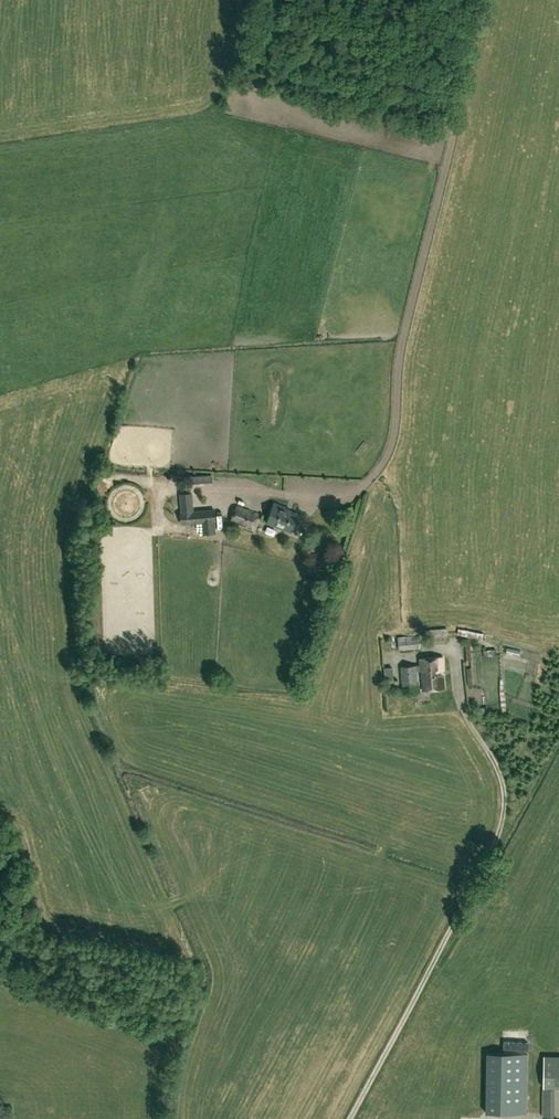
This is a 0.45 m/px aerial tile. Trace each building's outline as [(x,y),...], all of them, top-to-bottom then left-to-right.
[(107,484),(117,484),(117,475),(106,476),(107,484)] [(291,494),(315,494),(315,483),(291,483),(291,494)] [(216,522),(215,514),(215,509),(191,511),(189,496),(189,494),(180,495),(181,497),(183,515),(182,515),(183,526),(204,524),(206,535),(217,534),(216,522)] [(292,509),(276,503),(268,522),(292,531),(299,514),(291,511),(292,509)] [(260,513),(237,505),(231,522),(254,530),(260,513)] [(398,637),(399,649),(418,648),(418,635),(398,637)] [(421,669),(423,690),(445,688),(443,668),(444,668),(444,656),(420,657),(420,663),(401,665),(403,691),(418,690),(417,670),(421,669)] [(528,1113),(529,1054),(488,1053),(487,1112),(528,1113)] [(544,1056),(543,1087),(558,1088),(558,1057),(544,1056)] [(555,1116),(556,1089),(543,1089),(543,1116),(555,1116)]
